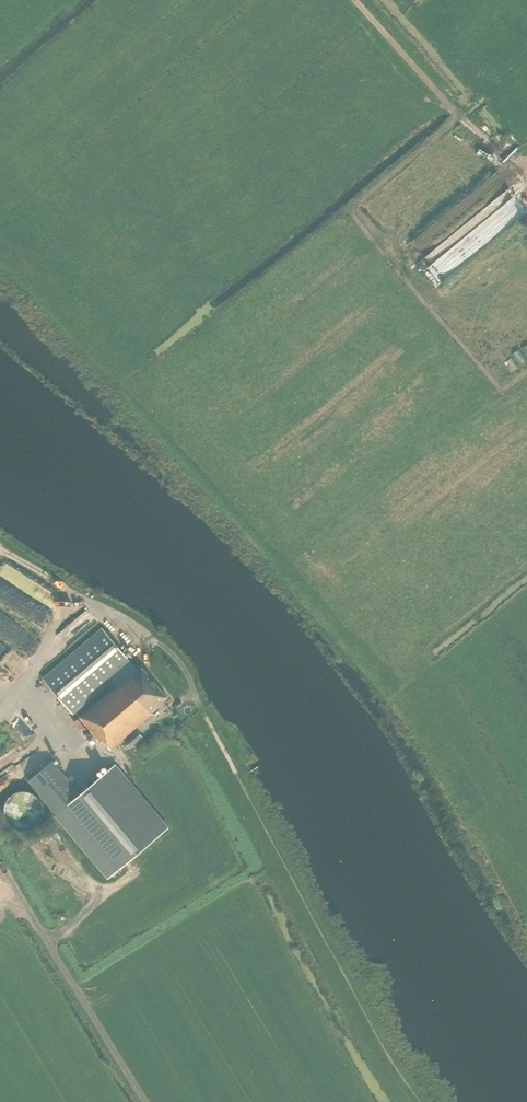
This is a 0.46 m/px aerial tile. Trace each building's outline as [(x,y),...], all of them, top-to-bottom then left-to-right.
[(84,630),(79,624),(78,625),(74,621),(59,633),(68,644),(84,630)] [(103,741),(110,750),(159,708),(159,709),(165,704),(163,702),(167,699),(142,669),(141,669),(139,667),(136,669),(103,629),(43,680),(71,714),(116,676),(121,682),(79,718),(101,743),(103,741)] [(142,736),(137,731),(121,745),(125,751),(142,736)] [(52,762),(28,782),(109,877),(166,828),(114,766),(80,795),(52,762)] [(27,791),(22,790),(18,791),(13,793),(9,796),(7,799),(5,803),(4,806),(4,809),(4,812),(4,815),(5,818),(6,820),(8,823),(11,826),(14,828),(17,830),(22,831),(27,831),(32,830),(36,828),(39,824),(42,820),(44,816),(44,811),(43,806),(42,802),(39,798),(36,795),(31,792),(27,791)]
